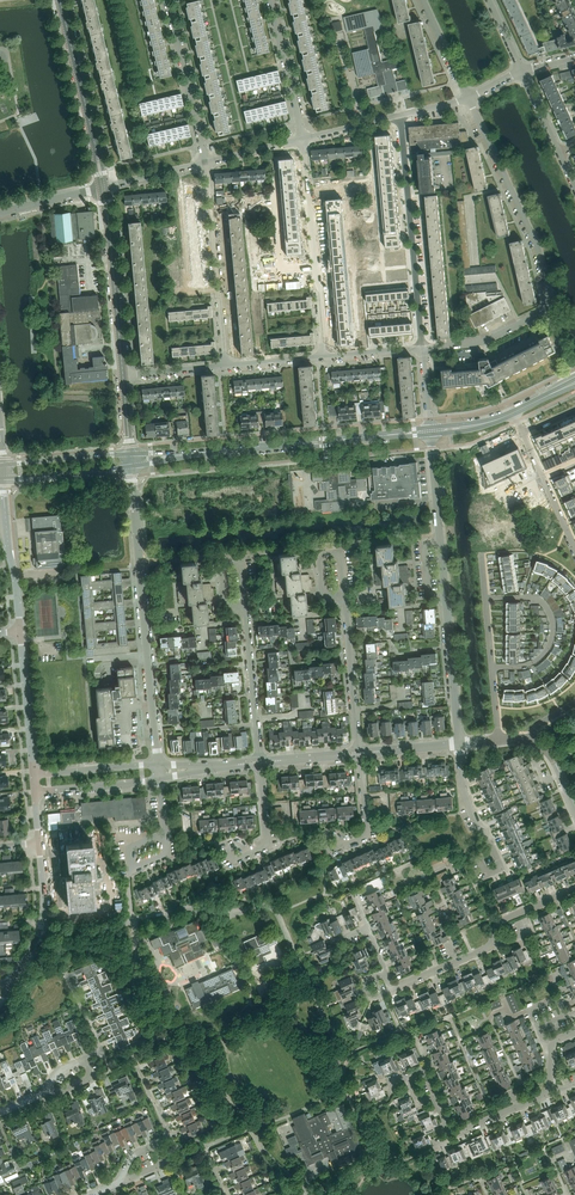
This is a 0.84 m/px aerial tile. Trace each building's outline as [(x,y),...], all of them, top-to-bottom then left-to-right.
[(96,9),(94,0),(82,0),(85,12),(96,9)] [(153,0),(141,0),(145,18),(157,15),(153,0)] [(191,22),(202,19),(198,0),(186,3),(191,22)] [(247,14),(259,12),(256,0),(244,0),(247,14)] [(293,17),(304,15),(301,0),(289,0),(293,17)] [(406,0),(402,0),(394,2),(399,23),(411,20),(406,0)] [(558,39),(543,42),(544,45),(540,46),(518,0),(503,0),(529,55),(538,51),(538,52),(544,51),(544,52),(560,48),(558,39)] [(557,1),(555,1),(558,7),(560,6),(561,10),(572,6),(569,0),(556,0),(557,1)] [(568,25),(574,22),(574,13),(572,6),(561,10),(563,15),(562,16),(565,22),(566,21),(568,25)] [(102,30),(96,9),(85,12),(87,21),(85,21),(87,28),(89,27),(90,33),(102,30)] [(385,26),(377,9),(344,17),(348,33),(364,29),(369,49),(368,49),(352,53),(358,78),(374,74),(375,73),(378,86),(367,89),(370,98),(395,92),(395,93),(396,92),(408,89),(406,79),(396,82),(393,69),(401,67),(399,58),(382,62),(375,31),(385,26)] [(247,14),(252,34),(263,32),(259,12),(247,14)] [(161,35),(157,15),(145,18),(150,38),(161,35)] [(293,17),(297,36),(309,33),(304,15),(293,17)] [(191,22),(195,41),(207,38),(202,19),(191,22)] [(343,30),(341,21),(331,24),(333,32),(343,30)] [(409,24),(414,44),(426,42),(421,21),(409,24)] [(90,33),(95,54),(107,51),(102,30),(90,33)] [(268,52),(263,32),(252,34),(257,54),(268,52)] [(297,36),(302,55),(313,52),(309,33),(297,36)] [(574,44),(573,41),(567,43),(567,41),(566,41),(564,34),(562,34),(562,36),(558,37),(558,39),(560,48),(574,45),(574,44)] [(150,38),(155,58),(166,55),(161,35),(150,38)] [(211,57),(207,38),(195,41),(200,60),(211,57)] [(414,44),(419,65),(431,62),(426,42),(414,44)] [(112,72),(107,51),(95,54),(97,61),(95,62),(95,64),(96,69),(98,68),(100,75),(112,72)] [(302,55),(307,74),(318,71),(313,52),(302,55)] [(171,75),(166,55),(155,58),(160,78),(171,75)] [(200,60),(204,79),(216,76),(211,57),(200,60)] [(419,65),(424,86),(435,83),(431,62),(419,65)] [(278,69),(271,71),(274,83),(281,82),(278,69)] [(271,71),(266,72),(268,85),(274,83),(271,71)] [(307,74),(311,93),(323,90),(318,71),(307,74)] [(102,82),(100,82),(101,89),(103,88),(105,96),(117,93),(112,72),(100,75),(102,82)] [(266,72),(260,74),(263,86),(268,85),(266,72)] [(260,74),(254,75),(257,88),(263,86),(260,74)] [(254,75),(248,77),(251,89),(257,88),(254,75)] [(548,98),(560,93),(552,75),(540,80),(548,98)] [(220,95),(216,76),(204,79),(209,98),(220,95)] [(248,77),(242,78),(245,90),(251,89),(248,77)] [(242,78),(236,80),(239,92),(245,90),(242,78)] [(311,93),(316,112),(327,109),(323,90),(311,93)] [(122,114),(117,93),(105,96),(110,117),(122,114)] [(180,93),(174,95),(177,107),(183,106),(180,93)] [(558,118),(569,113),(560,93),(548,98),(558,118)] [(174,95),(168,96),(171,109),(177,107),(174,95)] [(209,98),(213,116),(225,114),(220,95),(209,98)] [(168,96),(162,98),(165,110),(171,109),(168,96)] [(162,98),(156,99),(159,112),(165,110),(162,98)] [(156,99),(150,101),(153,113),(159,112),(156,99)] [(150,101),(144,102),(147,115),(153,113),(150,101)] [(285,101),(279,102),(282,115),(288,113),(285,101)] [(147,115),(144,102),(138,104),(141,116),(147,115)] [(279,102),(273,104),(276,116),(282,115),(279,102)] [(273,104),(267,105),(270,118),(276,116),(273,104)] [(267,105),(261,107),(264,119),(270,118),(267,105)] [(261,107),(255,108),(258,121),(264,119),(261,107)] [(255,108),(249,110),(252,122),(258,121),(255,108)] [(249,110),(243,111),(246,124),(252,122),(249,110)] [(569,113),(558,118),(567,138),(574,134),(574,125),(569,113)] [(113,129),(115,138),(127,135),(122,114),(110,117),(111,122),(109,123),(111,129),(113,129)] [(213,116),(218,135),(230,133),(225,114),(213,116)] [(445,148),(459,146),(461,146),(461,148),(470,146),(467,131),(460,132),(459,122),(442,124),(445,148)] [(426,125),(428,149),(445,148),(442,124),(426,125)] [(187,125),(181,126),(184,139),(190,137),(187,125)] [(409,127),(411,151),(428,149),(426,125),(409,127)] [(181,126),(175,128),(178,140),(184,139),(181,126)] [(175,128),(169,129),(172,142),(178,140),(175,128)] [(169,129),(163,131),(166,143),(172,142),(169,129)] [(163,131),(157,132),(160,144),(166,143),(163,131)] [(157,132),(151,134),(154,146),(160,144),(157,132)] [(151,134),(145,135),(148,148),(154,146),(151,134)] [(132,156),(127,135),(115,138),(120,159),(132,156)] [(391,135),(375,136),(385,248),(401,247),(391,135)] [(362,145),(353,146),(354,156),(363,155),(362,145)] [(346,157),(354,156),(353,146),(345,147),(346,157)] [(466,149),(471,169),(483,167),(478,146),(466,149)] [(345,147),(337,148),(338,157),(346,157),(345,147)] [(329,158),(338,157),(337,148),(328,149),(329,158)] [(321,159),(320,149),(311,150),(312,160),(321,159)] [(321,159),(329,158),(328,149),(320,149),(321,159)] [(435,188),(433,188),(431,158),(425,159),(425,157),(424,153),(418,154),(419,159),(418,159),(420,189),(421,192),(421,193),(436,192),(435,191),(435,188)] [(293,158),(277,160),(278,168),(280,168),(287,241),(284,241),(286,255),(301,254),(293,158)] [(471,169),(476,190),(488,188),(483,167),(471,169)] [(264,169),(255,170),(256,179),(257,183),(265,183),(264,169)] [(247,170),(239,171),(240,181),(248,180),(247,170)] [(255,170),(247,170),(248,180),(256,179),(255,170)] [(239,171),(231,172),(232,182),(240,181),(239,171)] [(231,172),(223,173),(223,182),(232,182),(231,172)] [(223,173),(214,173),(215,183),(223,182),(223,173)] [(195,182),(180,183),(180,192),(183,192),(189,265),(187,265),(188,279),(204,278),(195,182)] [(150,203),(158,202),(157,192),(149,193),(150,203)] [(157,192),(158,202),(167,201),(166,192),(157,192)] [(149,193),(140,194),(141,204),(150,203),(149,193)] [(254,198),(253,193),(236,196),(236,201),(254,198)] [(488,195),(493,216),(505,214),(500,193),(488,195)] [(133,205),(141,204),(140,194),(132,195),(133,205)] [(124,196),(124,205),(133,205),(132,195),(124,196)] [(426,204),(427,216),(439,215),(438,202),(437,195),(425,196),(426,204)] [(342,199),(326,200),(339,346),(355,344),(354,336),(352,336),(341,213),(343,213),(342,199)] [(243,208),(227,209),(241,355),(256,353),(255,345),(253,345),(242,222),(244,222),(243,208)] [(95,238),(92,211),(49,215),(52,242),(95,238)] [(510,235),(505,214),(493,216),(498,237),(510,235)] [(427,216),(429,236),(441,235),(439,215),(427,216)] [(140,222),(128,223),(130,243),(142,242),(140,222)] [(429,236),(431,256),(443,255),(441,235),(429,236)] [(510,243),(515,263),(526,261),(522,240),(510,243)] [(144,262),(142,242),(130,243),(131,263),(144,262)] [(65,247),(65,254),(88,253),(88,246),(65,247)] [(431,256),(433,276),(445,275),(443,255),(431,256)] [(364,265),(403,263),(402,257),(364,259),(364,265)] [(515,263),(520,284),(531,281),(526,261),(515,263)] [(97,287),(96,262),(86,262),(87,288),(97,287)] [(145,282),(144,262),(131,263),(133,283),(145,282)] [(97,295),(80,297),(77,265),(57,267),(61,313),(59,313),(62,346),(66,384),(71,383),(71,382),(107,378),(107,369),(106,362),(104,362),(104,356),(92,357),(93,367),(89,367),(89,368),(84,368),(84,367),(80,368),(80,369),(77,369),(76,359),(77,359),(77,357),(79,357),(78,352),(76,352),(76,345),(76,344),(92,342),(95,340),(96,339),(98,336),(98,333),(98,331),(97,329),(95,326),(93,325),(91,324),(90,323),(89,323),(88,315),(100,314),(100,309),(98,309),(97,295)] [(293,274),(304,274),(303,265),(266,266),(266,282),(273,281),(273,278),(269,279),(268,273),(278,273),(278,281),(283,280),(283,278),(280,278),(280,273),(293,272),(293,274)] [(435,296),(447,295),(445,275),(433,276),(435,296)] [(520,284),(524,304),(536,302),(531,281),(520,284)] [(145,282),(133,283),(135,303),(147,302),(145,282)] [(469,293),(466,293),(468,320),(472,328),(475,326),(476,328),(511,310),(505,297),(500,299),(501,301),(471,316),(470,315),(475,313),(471,305),(487,296),(490,301),(503,294),(504,296),(504,295),(502,291),(487,293),(487,291),(484,291),(480,292),(477,292),(473,292),(469,293)] [(435,296),(437,317),(449,315),(447,295),(435,296)] [(267,311),(311,308),(310,296),(306,297),(306,300),(266,303),(267,311)] [(149,323),(147,302),(135,303),(137,324),(149,323)] [(169,321),(212,317),(211,306),(207,306),(207,309),(168,312),(169,321)] [(449,315),(437,317),(439,337),(451,336),(449,315)] [(150,336),(149,323),(137,324),(138,336),(139,344),(151,343),(150,336)] [(270,347),(314,343),(313,332),(309,332),(309,335),(270,339),(270,347)] [(495,382),(556,351),(547,335),(535,341),(537,344),(492,367),(484,352),(478,352),(479,363),(455,365),(456,368),(441,369),(443,387),(491,383),(492,385),(494,384),(496,383),(495,382)] [(171,357),(215,353),(214,341),(210,342),(210,344),(171,348),(171,357)] [(153,363),(151,343),(139,344),(140,364),(153,363)] [(400,377),(413,376),(411,356),(398,358),(400,377)] [(376,367),(376,364),(373,365),(373,368),(374,380),(382,380),(380,367),(376,367)] [(366,365),(366,368),(367,378),(368,378),(368,381),(374,380),(373,368),(369,368),(368,365),(366,365)] [(360,379),(367,378),(366,368),(362,369),(361,366),(359,366),(359,369),(360,379)] [(299,368),(301,388),(314,386),(312,367),(299,368)] [(335,371),(334,368),(331,369),(333,381),(333,384),(340,383),(340,381),(339,371),(335,371)] [(202,395),(215,394),(213,374),(200,376),(202,395)] [(276,374),(274,374),(274,377),(275,386),(277,386),(277,388),(282,388),(282,386),(283,386),(282,376),(277,376),(276,374)] [(269,375),(267,375),(267,377),(268,387),(270,387),(270,389),(275,389),(275,386),(274,377),(270,377),(269,375)] [(249,376),(246,377),(246,379),(247,389),(248,391),(255,391),(254,379),(249,379),(249,376)] [(256,376),(253,376),(254,379),(255,391),(262,390),(261,378),(256,378),(256,376)] [(414,396),(413,376),(400,377),(401,397),(414,396)] [(242,377),(239,377),(240,380),(241,393),(248,392),(247,389),(246,379),(242,380),(242,377)] [(235,378),(233,378),(234,394),(241,393),(240,380),(235,380),(235,378)] [(169,383),(169,386),(170,396),(177,396),(176,386),(172,386),(171,383),(169,383)] [(179,385),(178,383),(176,383),(176,386),(177,396),(184,395),(183,385),(179,385)] [(155,385),(155,388),(156,398),(163,397),(162,387),(158,387),(157,384),(155,385)] [(163,397),(170,396),(169,386),(165,387),(164,384),(162,384),(162,387),(163,397)] [(149,398),(148,388),(144,389),(143,386),(141,386),(142,399),(149,398)] [(301,388),(303,407),(316,406),(314,386),(301,388)] [(217,414),(215,394),(202,395),(204,415),(217,414)] [(403,417),(416,416),(414,396),(401,397),(403,417)] [(379,403),(371,404),(372,416),(381,415),(381,412),(385,411),(384,400),(379,401),(379,403)] [(360,402),(359,402),(360,414),(364,413),(364,417),(372,416),(371,404),(371,401),(363,402),(360,402)] [(354,405),(347,406),(348,418),(356,417),(356,414),(360,414),(359,402),(354,403),(354,405)] [(334,404),(328,405),(329,416),(335,416),(340,415),(340,419),(348,418),(347,406),(340,406),(339,404),(334,404)] [(318,426),(316,406),(303,407),(305,427),(318,426)] [(273,413),(274,425),(282,424),(282,421),(286,420),(285,409),(280,409),(280,412),(273,412),(273,413)] [(248,415),(250,427),(258,426),(258,423),(262,423),(261,411),(256,412),(256,414),(248,415)] [(261,411),(262,423),(265,422),(266,426),(274,425),(273,413),(265,413),(265,411),(261,411)] [(236,413),(237,425),(241,424),(241,428),(250,427),(248,415),(241,415),(241,413),(236,413)] [(206,435),(219,434),(217,414),(204,415),(206,435)] [(171,422),(172,428),(176,428),(177,434),(188,433),(186,420),(178,421),(178,417),(171,418),(171,422)] [(154,425),(155,436),(173,434),(172,428),(171,422),(167,422),(167,423),(163,423),(163,424),(154,425)] [(154,423),(144,424),(146,437),(155,436),(154,425),(154,423)] [(567,424),(561,427),(566,439),(572,436),(567,424)] [(561,427),(555,430),(560,441),(566,439),(561,427)] [(555,430),(548,432),(554,444),(560,441),(555,430)] [(548,432),(542,435),(548,447),(554,444),(548,432)] [(542,434),(535,437),(541,450),(548,447),(542,435),(542,434)] [(487,444),(480,447),(483,453),(490,451),(487,444)] [(518,447),(482,464),(485,471),(483,472),(485,489),(510,477),(509,475),(527,467),(518,447)] [(378,467),(373,467),(374,474),(369,475),(369,474),(368,474),(370,491),(373,490),(373,492),(371,493),(372,500),(410,496),(410,498),(421,497),(419,481),(418,477),(420,477),(419,474),(418,474),(417,462),(410,463),(410,464),(399,465),(399,466),(396,466),(395,465),(391,466),(391,467),(387,467),(387,466),(382,466),(382,468),(378,468),(378,467)] [(322,472),(312,473),(313,482),(319,482),(320,491),(326,490),(327,499),(315,500),(316,510),(322,509),(322,512),(341,511),(340,505),(350,504),(349,498),(358,497),(358,491),(367,490),(366,476),(357,476),(357,479),(351,480),(350,470),(322,472)] [(558,488),(572,482),(569,475),(568,474),(554,481),(555,481),(558,488)] [(574,489),(572,482),(558,488),(561,495),(561,496),(574,489)] [(521,502),(524,501),(525,504),(531,501),(530,498),(527,500),(524,492),(517,494),(521,502)] [(564,502),(567,509),(574,506),(574,497),(564,502)] [(490,504),(491,511),(504,508),(503,502),(490,504)] [(505,515),(504,508),(491,511),(492,517),(505,515)] [(553,511),(546,514),(556,537),(563,535),(553,511)] [(36,569),(64,566),(63,552),(57,552),(55,531),(61,530),(59,515),(31,517),(36,569)] [(507,521),(505,515),(492,517),(493,523),(507,521)] [(507,521),(493,523),(494,530),(508,527),(507,521)] [(495,536),(509,534),(508,527),(494,530),(495,536)] [(509,534),(495,536),(496,543),(510,540),(509,534)] [(511,547),(510,540),(496,543),(498,549),(511,547)] [(411,577),(410,570),(408,570),(407,565),(398,566),(398,561),(393,561),(391,544),(378,545),(380,563),(382,563),(383,567),(374,568),(376,586),(388,585),(388,590),(390,590),(392,607),(404,606),(403,588),(404,588),(403,583),(409,582),(408,578),(411,577)] [(294,570),(293,553),(280,554),(281,572),(284,572),(284,577),(275,577),(277,595),(289,594),(289,599),(291,599),(293,616),(305,615),(304,598),(305,598),(305,592),(310,592),(310,587),(312,587),(312,579),(309,579),(309,574),(300,575),(299,570),(294,570)] [(500,563),(500,564),(512,562),(511,555),(499,557),(500,560),(499,560),(499,564),(500,563)] [(534,571),(543,573),(548,565),(548,564),(537,560),(534,571)] [(211,596),(214,596),(213,588),(211,588),(210,583),(201,584),(201,579),(196,579),(194,562),(181,564),(183,581),(185,581),(185,586),(177,587),(178,604),(191,603),(191,608),(193,611),(194,625),(207,624),(205,607),(207,607),(206,601),(212,601),(211,596)] [(501,571),(514,569),(512,562),(500,564),(501,567),(500,567),(500,571),(501,571)] [(542,574),(551,579),(557,570),(548,565),(543,573),(542,574)] [(502,578),(515,576),(514,569),(501,571),(502,574),(501,575),(502,578)] [(551,581),(558,587),(567,579),(568,578),(559,571),(551,581)] [(101,585),(123,583),(123,580),(121,580),(121,572),(110,573),(111,580),(101,581),(101,585)] [(79,584),(80,587),(101,585),(101,581),(91,581),(91,575),(80,576),(81,584),(79,584)] [(515,576),(502,578),(503,581),(502,582),(503,585),(504,585),(516,583),(515,576)] [(574,587),(567,579),(558,587),(565,594),(569,591),(574,587)] [(123,583),(101,585),(102,589),(112,588),(112,594),(123,593),(122,586),(124,585),(123,583)] [(505,592),(505,593),(517,591),(516,583),(504,585),(504,588),(503,589),(504,592),(505,592)] [(81,589),(82,597),(93,596),(92,590),(102,589),(101,585),(80,587),(80,589),(81,589)] [(574,601),(574,589),(566,595),(565,596),(570,603),(574,601)] [(113,600),(103,601),(103,605),(125,603),(125,601),(123,601),(123,593),(112,594),(113,600)] [(93,602),(93,596),(82,597),(83,605),(81,605),(82,608),(103,605),(103,601),(93,602)] [(507,611),(520,611),(521,602),(507,602),(507,606),(506,606),(506,609),(507,609),(507,611)] [(114,609),(114,615),(125,614),(124,606),(125,606),(125,603),(103,605),(104,610),(114,609)] [(83,610),(84,618),(94,617),(94,611),(104,610),(103,605),(82,608),(82,610),(83,610)] [(420,616),(435,615),(434,608),(424,609),(424,613),(420,613),(420,616)] [(105,622),(105,626),(127,624),(127,621),(125,622),(125,614),(114,615),(115,621),(105,622)] [(370,616),(363,617),(364,627),(368,627),(369,631),(372,631),(370,616)] [(83,626),(83,628),(105,626),(105,622),(95,623),(94,617),(84,618),(85,625),(83,626)] [(321,626),(335,625),(335,617),(324,618),(325,623),(320,623),(321,626)] [(363,617),(356,617),(357,628),(362,627),(362,632),(365,632),(364,627),(363,617)] [(386,629),(385,619),(385,617),(377,618),(378,626),(378,628),(383,627),(383,632),(386,632),(386,629)] [(393,619),(385,619),(386,629),(390,629),(391,633),(394,633),(393,619)] [(433,622),(425,623),(423,623),(423,627),(419,627),(419,630),(423,630),(434,629),(433,622)] [(115,630),(116,636),(126,635),(126,627),(127,627),(127,624),(105,626),(106,630),(115,630)] [(271,625),(265,626),(266,636),(270,636),(270,640),(273,640),(271,625)] [(96,631),(106,630),(105,626),(83,628),(84,631),(85,631),(86,638),(96,637),(96,631)] [(222,635),(236,633),(236,626),(226,627),(226,631),(222,632),(222,635)] [(266,641),(266,636),(265,626),(258,627),(259,637),(263,636),(263,641),(266,641)] [(287,639),(286,629),(286,626),(279,627),(278,627),(279,635),(279,637),(284,637),(284,641),(285,641),(287,641),(287,639)] [(292,643),(295,643),(294,628),(286,629),(287,639),(292,639),(292,643)] [(434,629),(423,630),(424,634),(419,635),(420,638),(434,636),(434,629)] [(507,643),(520,643),(520,637),(520,634),(514,634),(508,634),(507,634),(507,637),(506,637),(506,641),(507,641),(507,643)] [(117,642),(107,643),(107,647),(111,647),(114,646),(118,646),(121,646),(125,645),(129,645),(129,642),(127,642),(126,635),(116,636),(117,642)] [(85,646),(85,649),(89,649),(93,648),(96,648),(100,648),(104,647),(107,647),(107,643),(97,644),(96,637),(86,638),(87,646),(85,646)] [(173,637),(167,638),(168,648),(172,647),(172,652),(175,651),(173,637)] [(195,637),(188,638),(189,652),(192,652),(192,648),(196,647),(195,637)] [(168,652),(168,648),(167,638),(160,638),(160,648),(165,648),(165,652),(168,652)] [(187,653),(189,652),(188,638),(181,638),(180,638),(181,647),(181,649),(186,648),(187,653)] [(335,646),(334,638),(324,639),(325,644),(320,644),(321,647),(335,646)] [(221,649),(225,648),(235,647),(235,641),(235,640),(227,641),(225,641),(225,645),(220,646),(221,648),(221,649)] [(367,644),(367,651),(377,650),(377,646),(382,645),(381,642),(367,644)] [(221,653),(221,656),(222,661),(231,660),(231,655),(236,655),(235,647),(225,648),(226,653),(221,653)] [(367,651),(368,659),(376,658),(383,658),(383,655),(378,655),(377,650),(367,651)] [(268,653),(268,660),(279,659),(279,655),(283,654),(283,651),(268,653)] [(429,654),(430,664),(430,669),(433,668),(433,664),(437,663),(436,653),(429,654)] [(421,657),(422,667),(423,669),(425,669),(425,664),(430,664),(429,654),(421,655),(421,657)] [(571,654),(570,654),(566,662),(574,668),(574,656),(571,654)] [(409,668),(413,668),(413,672),(416,672),(415,657),(408,658),(408,660),(409,668)] [(279,659),(268,660),(269,668),(278,667),(278,668),(286,667),(286,664),(281,664),(281,659),(279,659)] [(401,661),(402,671),(406,671),(407,675),(410,675),(409,668),(408,660),(401,661)] [(397,672),(402,671),(401,661),(393,661),(394,667),(392,667),(391,667),(392,676),(397,676),(397,672)] [(566,662),(566,661),(561,669),(562,670),(569,677),(570,678),(574,670),(574,668),(566,662)] [(337,662),(330,663),(331,673),(332,681),(334,681),(334,676),(338,675),(337,662)] [(170,665),(170,672),(181,671),(180,666),(185,666),(185,663),(170,665)] [(326,674),(331,673),(330,663),(322,664),(322,666),(323,676),(324,678),(327,678),(326,674)] [(381,664),(366,666),(367,672),(377,671),(377,668),(381,668),(381,664)] [(98,716),(95,716),(98,747),(106,746),(106,748),(112,747),(111,745),(114,745),(112,719),(115,718),(115,715),(114,715),(112,699),(116,699),(116,700),(119,699),(120,698),(120,697),(136,695),(133,667),(125,668),(124,666),(119,667),(119,669),(116,669),(118,686),(111,686),(111,688),(95,689),(98,716)] [(309,667),(309,669),(310,677),(314,677),(314,682),(317,681),(316,667),(309,667)] [(309,669),(302,670),(303,680),(308,680),(308,684),(311,684),(310,677),(309,669)] [(298,681),(303,680),(302,670),(294,671),(294,675),(295,681),(295,685),(299,685),(298,681)] [(553,677),(559,686),(560,687),(568,679),(560,671),(559,670),(553,677)] [(179,679),(186,678),(186,675),(181,676),(181,671),(170,672),(171,679),(179,679)] [(365,673),(366,680),(376,679),(375,675),(380,674),(379,671),(377,671),(367,672),(365,673)] [(232,683),(231,672),(223,673),(223,675),(224,685),(225,688),(228,687),(228,683),(232,683)] [(268,675),(268,682),(279,681),(279,677),(283,676),(283,673),(268,675)] [(210,676),(210,678),(211,686),(215,686),(215,691),(218,690),(217,676),(210,676)] [(551,678),(545,682),(551,693),(559,686),(553,677),(552,676),(551,678)] [(210,678),(203,679),(204,689),(208,689),(209,693),(212,693),(211,686),(210,678)] [(199,690),(204,689),(203,679),(195,680),(196,694),(199,694),(199,690)] [(376,684),(376,679),(366,680),(366,688),(374,687),(381,687),(381,684),(376,684)] [(266,682),(267,689),(278,688),(277,684),(281,683),(281,680),(279,681),(268,682),(266,682)] [(423,690),(433,689),(433,681),(418,682),(418,685),(422,685),(423,690)] [(549,693),(543,682),(535,687),(538,698),(538,699),(549,693)] [(538,698),(535,687),(535,686),(526,689),(528,701),(538,698)] [(515,688),(514,700),(514,701),(526,699),(524,687),(515,688)] [(278,693),(278,688),(267,689),(268,697),(276,696),(283,696),(282,693),(278,693)] [(503,700),(514,700),(515,688),(505,688),(505,690),(504,690),(503,692),(503,693),(504,693),(503,700)] [(433,689),(423,690),(418,690),(419,693),(423,692),(424,697),(434,696),(433,689)] [(324,699),(334,698),(333,690),(327,691),(319,691),(319,694),(324,694),(324,699)] [(181,693),(170,693),(168,693),(169,701),(179,700),(179,696),(183,695),(183,692),(181,693)] [(375,699),(375,694),(365,695),(365,702),(380,701),(380,698),(375,699)] [(434,696),(424,697),(424,702),(420,702),(420,705),(423,705),(428,704),(435,704),(434,696)] [(235,699),(225,700),(225,698),(216,699),(216,702),(220,702),(220,703),(224,703),(225,708),(235,707),(235,699)] [(325,706),(335,705),(334,698),(324,699),(319,699),(320,702),(324,701),(325,706)] [(179,700),(169,701),(169,708),(170,709),(178,708),(191,707),(191,704),(180,705),(179,700)] [(277,703),(266,704),(267,711),(268,711),(269,713),(282,712),(282,706),(280,707),(280,703),(277,703)] [(336,715),(335,705),(325,706),(325,711),(320,711),(321,717),(336,715)] [(225,715),(236,714),(235,707),(225,708),(220,708),(221,711),(225,710),(225,715)] [(178,714),(168,715),(169,723),(184,722),(183,719),(179,719),(178,714)] [(236,714),(225,715),(226,720),(221,720),(222,723),(237,722),(236,714)] [(430,720),(431,733),(432,733),(431,727),(436,726),(437,730),(445,729),(443,716),(436,717),(436,716),(430,716),(430,720)] [(383,720),(377,721),(378,735),(379,735),(378,732),(383,731),(384,735),(392,734),(392,733),(391,723),(391,721),(383,722),(383,720)] [(404,723),(405,735),(405,732),(410,731),(410,735),(418,734),(417,720),(417,721),(409,722),(409,721),(404,721),(404,723)] [(417,720),(418,734),(419,734),(418,731),(422,730),(422,734),(431,733),(430,720),(422,721),(422,720),(417,720)] [(370,736),(378,735),(377,721),(377,722),(367,723),(368,733),(370,732),(370,736)] [(397,736),(405,735),(404,723),(396,723),(396,722),(391,723),(392,733),(397,733),(397,736)] [(317,730),(318,743),(318,741),(323,741),(323,735),(327,735),(326,724),(322,725),(322,729),(317,730)] [(336,740),(336,742),(337,742),(336,728),(330,728),(330,724),(328,724),(326,724),(327,735),(331,735),(331,740),(336,740)] [(336,728),(337,742),(343,741),(342,736),(346,736),(345,724),(341,725),(341,729),(336,729),(336,728)] [(298,743),(299,745),(298,733),(298,731),(292,732),(292,727),(288,728),(289,739),(293,738),(293,743),(298,743)] [(312,739),(312,744),(318,743),(317,730),(316,730),(317,731),(312,732),(311,727),(310,728),(307,728),(308,739),(312,739)] [(279,733),(280,747),(280,745),(285,744),(285,739),(289,739),(288,728),(284,728),(284,732),(279,733)] [(298,733),(299,745),(304,745),(304,739),(308,739),(307,728),(303,728),(303,732),(298,733)] [(10,744),(9,734),(2,734),(1,731),(0,731),(0,745),(10,744)] [(273,731),(269,731),(270,742),(273,742),(274,747),(280,747),(279,733),(278,733),(278,735),(273,735),(273,731)] [(191,740),(183,740),(184,751),(184,752),(197,751),(196,741),(196,736),(195,732),(191,732),(190,737),(191,740)] [(235,748),(248,746),(246,732),(241,732),(241,735),(234,736),(235,748)] [(222,749),(235,748),(234,736),(234,733),(228,733),(229,736),(221,737),(221,738),(222,749)] [(178,739),(170,740),(171,752),(184,751),(183,740),(183,736),(177,736),(178,739)] [(209,742),(208,737),(203,737),(203,740),(196,741),(197,751),(197,753),(209,752),(210,752),(209,742)] [(223,752),(222,749),(221,738),(216,738),(216,741),(209,742),(210,752),(209,752),(209,754),(223,752)] [(524,762),(521,755),(520,754),(505,760),(510,772),(511,771),(526,805),(537,800),(544,797),(543,794),(540,795),(537,789),(540,788),(539,786),(540,786),(539,785),(538,783),(535,784),(532,778),(535,777),(535,775),(534,774),(533,772),(530,773),(528,767),(531,766),(528,761),(524,762)] [(445,765),(445,762),(441,762),(441,764),(436,765),(437,775),(442,774),(442,776),(449,776),(448,765),(445,765)] [(432,765),(432,763),(428,764),(428,767),(425,768),(426,778),(433,777),(433,775),(437,775),(436,765),(432,765)] [(422,768),(421,764),(417,764),(418,766),(413,767),(414,777),(419,777),(419,778),(426,778),(425,768),(422,768)] [(408,767),(408,765),(404,766),(405,769),(401,770),(401,771),(402,780),(403,780),(410,779),(409,777),(414,777),(413,767),(408,767)] [(403,782),(403,780),(402,780),(401,771),(398,772),(398,768),(394,768),(394,770),(390,771),(391,781),(395,781),(396,782),(403,782)] [(476,773),(479,780),(491,775),(488,768),(476,773)] [(381,773),(378,773),(379,784),(386,783),(386,781),(391,781),(390,771),(385,771),(385,769),(381,770),(381,773)] [(345,772),(337,773),(338,785),(341,784),(342,787),(350,786),(350,781),(349,776),(346,777),(345,772)] [(322,778),(321,773),(313,774),(314,785),(314,788),(318,788),(318,785),(322,784),(323,787),(326,787),(325,778),(325,777),(322,778)] [(329,778),(325,778),(326,787),(326,788),(330,788),(330,785),(334,785),(335,788),(338,787),(338,785),(337,773),(328,773),(329,778)] [(305,779),(301,780),(302,789),(310,788),(309,786),(314,785),(313,774),(304,775),(305,779)] [(302,789),(301,780),(298,780),(297,775),(289,776),(291,790),(296,790),(302,789)] [(479,780),(482,786),(493,781),(491,775),(479,780)] [(281,779),(277,780),(279,791),(283,791),(283,788),(287,788),(288,790),(291,790),(289,776),(281,777),(281,779)] [(246,783),(246,780),(238,781),(239,793),(239,795),(243,795),(242,792),(247,792),(247,794),(251,794),(250,782),(246,783)] [(239,793),(238,781),(229,782),(230,786),(226,787),(227,796),(234,796),(234,793),(239,793)] [(482,786),(484,793),(496,788),(493,781),(482,786)] [(223,787),(223,782),(214,783),(215,795),(220,794),(221,797),(227,796),(226,787),(223,787)] [(216,797),(215,795),(214,783),(206,784),(206,789),(203,789),(204,798),(208,798),(207,795),(213,795),(213,798),(216,797)] [(182,792),(179,792),(180,802),(186,801),(186,799),(191,798),(190,786),(182,787),(182,792)] [(204,798),(203,789),(203,790),(199,790),(199,786),(190,786),(191,798),(191,801),(195,800),(195,798),(200,797),(200,800),(204,800),(204,798)] [(484,793),(487,799),(499,794),(496,788),(484,793)] [(445,810),(443,793),(440,794),(440,798),(436,799),(437,810),(445,810)] [(443,793),(445,810),(453,809),(452,797),(447,798),(446,793),(443,793)] [(487,799),(490,806),(502,801),(499,794),(487,799)] [(0,795),(0,810),(10,809),(9,798),(1,798),(1,795),(0,795)] [(425,811),(424,795),(421,795),(421,800),(416,800),(416,801),(417,808),(417,812),(425,811)] [(437,810),(436,799),(432,800),(432,799),(428,799),(427,795),(424,795),(425,811),(433,811),(437,810)] [(145,796),(81,802),(82,815),(93,815),(93,819),(115,817),(115,821),(147,818),(145,796)] [(344,803),(345,819),(353,818),(352,806),(348,807),(347,802),(348,800),(348,796),(343,797),(344,803)] [(397,802),(398,805),(398,809),(398,812),(398,814),(406,813),(404,797),(401,797),(402,802),(397,802)] [(417,808),(416,801),(413,802),(413,801),(408,801),(408,797),(404,797),(406,813),(414,812),(414,809),(417,808)] [(543,808),(554,803),(551,797),(546,800),(544,797),(537,800),(539,806),(542,804),(543,808)] [(505,808),(502,801),(490,806),(493,813),(505,808)] [(336,808),(337,816),(337,820),(345,819),(344,803),(341,803),(341,807),(336,808)] [(552,811),(556,810),(554,803),(543,808),(545,812),(542,813),(544,818),(553,814),(552,811)] [(317,810),(318,818),(319,821),(326,821),(325,804),(322,805),(322,809),(317,810)] [(334,816),(337,816),(336,808),(333,809),(333,808),(328,808),(328,804),(325,804),(326,821),(334,820),(334,816)] [(245,806),(245,811),(247,828),(254,827),(253,815),(249,816),(248,811),(249,810),(249,806),(245,806)] [(300,821),(300,823),(308,822),(306,806),(303,806),(303,811),(299,811),(299,815),(299,818),(300,821)] [(309,806),(306,806),(308,822),(316,822),(315,818),(318,818),(317,810),(315,811),(314,810),(310,810),(309,806)] [(496,815),(499,822),(511,816),(508,810),(496,815)] [(58,830),(63,830),(73,829),(72,821),(76,820),(75,811),(60,813),(61,821),(57,821),(58,830)] [(238,817),(238,825),(239,829),(247,828),(245,811),(242,812),(242,816),(238,817)] [(218,818),(218,819),(219,827),(219,831),(227,830),(226,813),(222,813),(223,818),(218,818)] [(229,813),(226,813),(227,830),(235,829),(235,826),(238,825),(238,817),(237,817),(237,818),(234,818),(234,817),(229,817),(229,813)] [(551,826),(561,822),(559,815),(555,817),(553,814),(544,818),(547,824),(549,823),(551,826)] [(199,820),(199,824),(199,827),(200,830),(200,833),(208,832),(206,815),(203,815),(203,820),(199,820)] [(209,815),(206,815),(208,832),(216,831),(215,827),(219,827),(218,819),(215,820),(214,819),(210,819),(209,815)] [(10,834),(9,819),(3,820),(3,816),(0,817),(0,835),(10,834)] [(502,828),(514,823),(511,816),(499,822),(502,828)] [(560,829),(564,828),(561,822),(551,826),(553,830),(550,831),(552,836),(561,832),(560,829)] [(502,828),(505,835),(516,830),(514,823),(502,828)] [(93,906),(92,896),(91,875),(94,874),(91,842),(87,842),(84,842),(82,828),(73,829),(63,830),(64,845),(68,844),(71,876),(67,876),(70,908),(93,906)] [(507,841),(519,836),(523,835),(520,829),(517,830),(516,830),(505,835),(507,841)] [(559,844),(569,840),(567,834),(562,835),(561,832),(552,836),(555,842),(557,841),(559,844)] [(397,836),(395,837),(400,850),(401,850),(400,848),(403,847),(404,849),(408,847),(403,836),(398,838),(397,836)] [(522,843),(519,836),(507,841),(510,848),(522,843)] [(400,850),(395,837),(394,837),(395,839),(391,841),(390,839),(387,840),(394,855),(392,852),(396,850),(397,852),(400,850)] [(383,844),(380,846),(386,859),(385,857),(389,855),(390,857),(394,855),(387,840),(387,841),(389,844),(384,846),(383,844)] [(568,848),(572,846),(569,840),(559,844),(560,848),(558,849),(560,855),(569,851),(568,848)] [(510,848),(513,855),(525,849),(522,843),(510,848)] [(386,859),(380,846),(381,848),(376,850),(376,848),(373,849),(378,860),(382,858),(382,860),(386,859)] [(310,859),(314,858),(309,847),(304,849),(303,847),(300,848),(306,861),(305,859),(309,857),(310,859)] [(295,850),(293,851),(298,862),(301,861),(302,863),(306,861),(300,848),(301,850),(296,852),(295,850)] [(367,849),(364,850),(370,863),(370,861),(373,860),(374,862),(378,860),(373,849),(368,851),(367,849)] [(513,855),(516,861),(528,856),(525,849),(513,855)] [(370,863),(364,850),(365,852),(360,854),(360,852),(357,854),(363,867),(362,865),(366,863),(366,865),(370,863)] [(294,864),(298,862),(293,851),(288,853),(287,851),(284,853),(290,866),(289,864),(293,862),(294,864)] [(279,855),(277,856),(282,869),(283,869),(282,867),(285,865),(286,867),(290,866),(284,853),(285,855),(280,857),(279,855)] [(352,856),(349,857),(355,870),(354,868),(358,866),(359,868),(363,867),(357,854),(357,856),(353,858),(352,856)] [(282,869),(277,856),(276,856),(277,858),(273,860),(272,858),(269,859),(276,874),(274,870),(278,869),(279,871),(282,869)] [(529,859),(528,856),(516,861),(519,868),(534,861),(532,857),(529,859)] [(208,857),(206,858),(210,869),(214,868),(215,870),(219,868),(214,857),(209,859),(208,857)] [(355,870),(349,857),(350,859),(345,861),(344,859),(342,860),(348,875),(347,871),(350,870),(351,872),(355,870)] [(210,869),(206,858),(201,860),(200,858),(197,860),(203,873),(202,871),(206,869),(207,871),(210,869)] [(265,863),(262,864),(269,880),(269,879),(267,876),(271,874),(272,876),(276,874),(269,859),(271,863),(266,865),(265,863)] [(192,862),(190,863),(195,874),(198,872),(199,874),(203,873),(197,860),(198,862),(193,864),(192,862)] [(338,864),(335,865),(341,879),(341,878),(340,877),(344,875),(345,877),(348,875),(342,860),(341,860),(343,864),(338,866),(338,864)] [(574,872),(574,871),(570,860),(564,863),(569,875),(574,872)] [(8,873),(15,872),(15,861),(7,862),(8,873)] [(15,872),(23,871),(22,861),(15,861),(15,872)] [(185,865),(184,863),(181,864),(187,877),(186,875),(190,874),(191,876),(195,874),(190,863),(185,865)] [(564,863),(557,866),(562,878),(569,875),(564,863)] [(176,866),(174,868),(179,881),(180,881),(179,879),(182,877),(183,879),(187,877),(181,864),(182,866),(177,868),(176,866)] [(256,870),(261,883),(262,883),(261,881),(264,879),(265,881),(269,880),(262,864),(262,865),(264,868),(259,870),(258,868),(256,870)] [(337,880),(341,879),(335,865),(335,866),(336,867),(331,870),(330,868),(327,869),(332,880),(336,878),(337,880)] [(557,866),(550,869),(556,880),(562,878),(557,866)] [(179,881),(174,868),(174,870),(170,872),(169,870),(166,871),(173,886),(171,882),(175,880),(176,882),(179,881)] [(549,883),(556,880),(550,869),(544,871),(549,883)] [(251,872),(248,873),(254,886),(253,884),(257,883),(258,884),(261,883),(256,870),(255,870),(256,872),(252,874),(251,872)] [(162,875),(159,876),(165,889),(165,887),(168,886),(169,888),(173,886),(166,871),(168,875),(163,877),(162,875)] [(544,871),(537,874),(542,886),(549,883),(544,871)] [(250,888),(254,886),(248,873),(249,875),(244,877),(243,875),(240,876),(245,888),(249,886),(250,888)] [(537,874),(531,877),(536,889),(542,886),(537,874)] [(161,891),(165,889),(159,876),(160,878),(155,880),(155,878),(152,879),(158,895),(159,894),(157,891),(161,889),(161,891)] [(235,876),(232,878),(237,889),(241,887),(242,889),(245,888),(240,876),(236,878),(235,876)] [(443,880),(446,885),(446,886),(454,883),(456,882),(454,877),(450,878),(449,877),(443,880)] [(536,889),(531,877),(524,880),(529,892),(536,889)] [(513,881),(518,893),(525,890),(520,878),(513,881)] [(148,884),(145,885),(151,898),(150,896),(154,894),(155,896),(158,895),(152,879),(152,880),(153,883),(149,885),(148,884)] [(513,881),(506,883),(512,895),(518,893),(513,881)] [(457,890),(454,883),(446,886),(446,885),(440,888),(442,892),(447,890),(448,892),(452,891),(453,892),(457,890)] [(500,886),(505,898),(512,895),(506,883),(500,886)] [(140,887),(137,888),(134,890),(136,896),(138,898),(141,897),(142,899),(146,897),(147,899),(151,898),(145,885),(146,887),(141,889),(140,887)] [(500,886),(493,889),(498,901),(505,898),(500,886)] [(411,895),(414,902),(418,900),(418,899),(422,897),(421,895),(426,893),(424,888),(418,891),(419,892),(411,895)] [(453,895),(454,898),(458,896),(459,897),(463,895),(460,888),(457,890),(453,892),(452,891),(448,892),(447,893),(448,897),(453,895)] [(376,890),(363,896),(365,900),(366,899),(368,904),(373,902),(376,900),(375,897),(378,895),(376,890)] [(11,906),(18,905),(17,894),(10,895),(11,906)] [(17,894),(18,905),(26,904),(25,894),(17,894)] [(376,900),(373,902),(375,907),(385,902),(381,894),(378,895),(375,897),(376,900)] [(3,906),(11,906),(10,895),(2,896),(3,906)] [(453,898),(456,905),(465,901),(463,895),(459,897),(458,896),(454,898),(453,898)] [(423,896),(422,897),(418,899),(418,900),(414,902),(417,908),(419,907),(419,906),(426,903),(426,902),(423,896)] [(431,900),(426,902),(426,903),(419,906),(419,907),(421,913),(426,911),(425,910),(430,908),(429,906),(433,904),(431,900)] [(468,906),(465,901),(456,905),(459,911),(460,911),(464,909),(464,908),(468,906)] [(385,902),(375,907),(377,912),(380,910),(382,914),(385,912),(389,911),(385,902)] [(351,913),(352,917),(355,916),(357,921),(362,919),(356,906),(355,906),(353,907),(349,909),(351,913)] [(471,913),(468,906),(464,908),(464,909),(460,911),(461,913),(456,915),(458,919),(459,919),(464,917),(463,916),(468,914),(471,913)] [(431,908),(430,908),(425,910),(426,911),(421,913),(418,914),(421,921),(425,919),(425,918),(429,916),(428,914),(433,912),(431,908)] [(373,919),(375,922),(388,917),(385,912),(382,914),(380,910),(377,912),(372,914),(375,919),(373,919)] [(357,921),(355,916),(352,917),(351,913),(344,916),(343,914),(340,915),(343,923),(346,922),(349,928),(355,925),(356,926),(359,925),(357,921)] [(553,919),(550,913),(540,917),(540,919),(539,920),(541,925),(553,919)] [(460,921),(456,923),(458,927),(463,925),(463,924),(470,921),(468,914),(463,916),(464,917),(459,919),(460,921)] [(343,923),(340,915),(336,917),(337,919),(331,922),(333,926),(331,927),(332,931),(334,935),(337,934),(336,933),(343,930),(340,924),(343,923)] [(421,921),(423,927),(433,922),(430,916),(429,916),(425,918),(425,919),(421,921)] [(390,922),(388,917),(375,922),(378,931),(384,928),(388,927),(386,923),(390,922)] [(314,929),(312,932),(320,935),(322,931),(322,930),(324,930),(326,934),(332,931),(331,927),(333,926),(331,922),(329,918),(327,919),(327,920),(321,922),(322,925),(314,929)] [(545,929),(545,931),(556,926),(553,919),(541,925),(543,930),(545,929)] [(393,920),(390,922),(386,923),(388,927),(384,928),(386,933),(396,929),(393,920)] [(159,936),(150,940),(151,940),(154,948),(154,949),(160,946),(164,954),(163,955),(169,952),(173,960),(173,961),(176,966),(175,966),(175,967),(184,963),(187,961),(187,962),(187,961),(204,954),(199,943),(207,939),(208,939),(203,928),(198,930),(194,921),(195,921),(184,925),(185,926),(171,932),(160,937),(159,936)] [(431,931),(435,930),(436,929),(433,922),(423,927),(426,932),(430,930),(431,931)] [(549,935),(550,937),(560,932),(557,925),(556,926),(545,931),(548,936),(549,935)] [(386,933),(388,938),(392,937),(393,940),(397,938),(400,937),(396,929),(386,933)] [(12,941),(20,941),(19,930),(11,931),(12,941)] [(437,936),(441,935),(442,934),(441,930),(436,932),(435,930),(431,931),(430,930),(426,932),(429,939),(432,938),(436,935),(437,936)] [(5,942),(12,941),(11,931),(4,931),(5,942)] [(318,939),(320,935),(312,932),(311,936),(315,944),(312,945),(315,951),(314,951),(315,954),(319,952),(323,950),(322,948),(326,946),(323,940),(317,943),(316,940),(318,939)] [(549,939),(551,944),(563,939),(560,932),(550,937),(550,938),(549,939)] [(265,961),(263,956),(271,952),(269,946),(277,942),(273,933),(265,937),(261,939),(259,935),(254,937),(243,942),(244,942),(248,951),(248,952),(253,949),(255,955),(253,956),(257,965),(265,961)] [(442,941),(443,942),(449,939),(447,935),(442,937),(441,935),(437,936),(436,935),(432,938),(435,944),(442,941)] [(220,945),(216,936),(211,939),(215,947),(220,945)] [(385,945),(386,949),(399,943),(397,938),(393,940),(392,937),(388,938),(384,940),(386,945),(385,945)] [(555,948),(555,950),(566,945),(563,939),(551,944),(553,949),(555,948)] [(401,948),(399,943),(386,949),(388,952),(389,952),(391,957),(396,955),(399,953),(398,950),(401,948)] [(331,945),(326,946),(322,948),(323,950),(319,952),(322,959),(320,960),(321,963),(329,960),(328,957),(334,954),(331,948),(332,947),(331,945)] [(555,952),(557,957),(569,952),(566,945),(555,950),(556,951),(555,952)] [(361,949),(359,946),(350,950),(351,954),(354,953),(357,959),(361,957),(362,959),(366,958),(369,956),(365,947),(361,949)] [(404,947),(401,948),(398,950),(399,953),(396,955),(398,959),(408,955),(404,947)] [(512,950),(513,954),(515,958),(518,957),(519,961),(526,958),(527,961),(530,959),(526,950),(523,951),(521,947),(515,949),(514,949),(512,950)] [(572,958),(569,952),(557,957),(559,962),(560,961),(561,963),(572,958)] [(510,963),(506,964),(510,972),(515,970),(514,967),(518,966),(519,966),(521,965),(519,961),(518,957),(515,958),(513,954),(507,957),(510,963)] [(412,963),(408,955),(398,959),(400,964),(403,963),(405,966),(408,965),(412,963)] [(214,968),(227,963),(225,956),(211,961),(214,968)] [(158,974),(165,971),(160,957),(153,960),(158,974)] [(356,974),(364,971),(366,970),(364,966),(369,964),(366,958),(362,959),(361,957),(357,959),(353,960),(357,969),(355,970),(356,974)] [(102,966),(100,960),(100,959),(74,970),(76,974),(83,971),(87,979),(97,974),(95,969),(102,966)] [(491,963),(493,967),(495,971),(497,970),(499,974),(503,972),(504,974),(510,972),(506,964),(503,966),(500,959),(491,963)] [(396,972),(398,975),(411,970),(408,965),(405,966),(403,963),(400,964),(395,966),(397,971),(396,972)] [(500,977),(499,974),(497,970),(495,971),(493,967),(486,970),(489,976),(486,977),(489,985),(493,983),(492,981),(500,977)] [(195,986),(194,985),(185,989),(194,1008),(241,988),(237,979),(236,979),(235,977),(236,977),(232,968),(197,983),(198,985),(195,986)] [(87,979),(79,982),(81,986),(88,983),(92,991),(102,986),(100,981),(107,978),(104,971),(97,974),(87,979)] [(470,986),(475,985),(473,980),(475,979),(473,975),(472,972),(463,976),(466,982),(463,983),(466,991),(472,989),(470,986)] [(489,985),(486,977),(483,978),(480,972),(473,975),(475,979),(473,980),(475,985),(476,988),(483,985),(484,987),(489,985)] [(352,986),(352,987),(356,985),(355,982),(354,982),(351,976),(347,978),(345,975),(336,979),(337,983),(340,981),(342,988),(347,986),(348,988),(352,986)] [(461,995),(459,991),(461,990),(462,993),(466,991),(463,983),(459,985),(457,979),(448,983),(449,986),(451,990),(453,989),(455,993),(457,996),(461,995)] [(92,991),(85,994),(86,997),(93,994),(97,1002),(107,998),(105,992),(112,989),(110,983),(102,986),(92,991)] [(340,999),(342,1002),(350,999),(348,996),(355,993),(352,987),(352,986),(348,988),(347,986),(342,988),(338,989),(339,992),(340,992),(343,998),(340,999)] [(445,995),(442,996),(445,1004),(449,1003),(448,1000),(457,996),(455,993),(453,989),(451,990),(449,986),(443,989),(445,995)] [(426,1006),(431,1004),(429,999),(431,999),(430,994),(428,991),(419,995),(422,1001),(419,1002),(422,1010),(427,1008),(426,1006)] [(436,991),(430,994),(431,999),(429,999),(431,1004),(432,1007),(441,1003),(442,1006),(445,1004),(442,996),(439,998),(436,991)] [(117,993),(107,998),(97,1002),(92,1004),(93,1008),(100,1005),(104,1013),(114,1008),(112,1003),(120,1000),(117,993)] [(403,1012),(407,1010),(406,1006),(408,1005),(406,1001),(405,997),(396,1001),(398,1006),(394,1007),(399,1017),(404,1014),(403,1012)] [(422,1010),(419,1002),(415,1004),(413,998),(406,1001),(408,1005),(406,1006),(407,1010),(409,1013),(416,1010),(417,1013),(422,1010)] [(346,1005),(349,1011),(353,1009),(354,1012),(358,1010),(362,1008),(361,1006),(360,1006),(357,1000),(351,1002),(350,999),(342,1002),(344,1006),(346,1005)] [(114,1008),(104,1013),(97,1016),(99,1020),(106,1017),(109,1024),(119,1020),(117,1015),(125,1012),(122,1005),(114,1008)] [(373,1011),(374,1015),(376,1020),(378,1019),(380,1023),(385,1021),(386,1023),(391,1021),(387,1011),(384,1013),(382,1008),(376,1011),(375,1010),(373,1011)] [(346,1015),(349,1021),(350,1021),(353,1027),(355,1027),(355,1028),(359,1030),(362,1022),(358,1020),(357,1021),(356,1018),(361,1016),(358,1010),(354,1012),(353,1009),(349,1011),(345,1013),(346,1015)] [(382,1027),(380,1023),(378,1019),(376,1020),(374,1015),(368,1018),(373,1030),(379,1027),(380,1028),(382,1027)] [(119,1020),(109,1024),(102,1028),(104,1031),(111,1028),(114,1036),(124,1031),(122,1026),(130,1023),(127,1017),(119,1020)] [(57,1035),(52,1037),(57,1048),(65,1044),(68,1051),(72,1050),(68,1043),(64,1032),(58,1019),(53,1022),(55,1027),(54,1027),(57,1035)] [(69,1030),(64,1032),(68,1043),(76,1039),(79,1046),(83,1045),(72,1019),(66,1022),(69,1030)] [(509,1031),(517,1027),(516,1026),(518,1025),(515,1020),(506,1024),(509,1031)] [(362,1022),(359,1030),(362,1031),(368,1029),(366,1024),(362,1022)] [(518,1029),(517,1027),(509,1031),(512,1038),(521,1033),(519,1028),(518,1029)] [(116,1040),(119,1048),(130,1043),(127,1038),(135,1035),(134,1034),(134,1032),(132,1028),(124,1031),(114,1036),(107,1039),(109,1043),(116,1040)] [(46,1040),(41,1042),(45,1053),(53,1049),(56,1056),(60,1055),(57,1048),(52,1037),(49,1030),(42,1032),(46,1040)] [(429,1043),(433,1041),(437,1040),(435,1037),(439,1035),(437,1030),(424,1036),(425,1039),(427,1039),(429,1043)] [(477,1037),(480,1044),(492,1038),(490,1034),(488,1034),(487,1032),(477,1037)] [(433,1041),(436,1046),(446,1042),(442,1033),(439,1035),(435,1037),(437,1040),(433,1041)] [(512,1038),(514,1044),(523,1040),(522,1039),(524,1038),(521,1033),(512,1038)] [(45,1053),(41,1042),(37,1035),(31,1038),(34,1045),(29,1047),(29,1048),(34,1058),(41,1054),(44,1061),(48,1060),(45,1053)] [(494,1043),(492,1038),(480,1044),(482,1050),(483,1050),(493,1046),(493,1044),(494,1043)] [(514,1044),(517,1051),(527,1046),(525,1041),(524,1042),(523,1040),(514,1044)] [(436,1046),(438,1051),(441,1050),(443,1053),(446,1052),(449,1050),(446,1042),(436,1046)] [(481,1051),(484,1057),(495,1053),(494,1051),(495,1050),(493,1046),(483,1050),(482,1050),(481,1051)] [(529,1051),(527,1046),(517,1051),(520,1057),(529,1054),(528,1052),(529,1051)] [(411,1063),(410,1063),(412,1066),(419,1063),(416,1056),(419,1054),(416,1047),(412,1048),(411,1049),(410,1049),(409,1050),(408,1051),(407,1051),(406,1052),(407,1055),(411,1063)] [(26,1058),(21,1060),(25,1071),(33,1067),(36,1074),(40,1073),(34,1058),(29,1048),(23,1050),(26,1058)] [(435,1058),(434,1059),(435,1062),(448,1056),(446,1052),(443,1053),(441,1050),(438,1051),(433,1053),(435,1058)] [(572,1051),(567,1053),(568,1055),(566,1056),(569,1064),(570,1064),(571,1066),(574,1065),(574,1058),(572,1051)] [(407,1065),(410,1063),(411,1063),(407,1055),(406,1052),(399,1055),(401,1060),(398,1061),(401,1069),(402,1071),(406,1070),(405,1068),(408,1067),(407,1065)] [(484,1057),(487,1064),(499,1059),(497,1054),(496,1054),(495,1053),(484,1057)] [(169,1060),(166,1054),(148,1062),(150,1068),(154,1066),(157,1072),(168,1067),(165,1061),(169,1060)] [(520,1057),(523,1064),(533,1060),(531,1055),(529,1055),(529,1054),(520,1057)] [(389,1070),(391,1072),(397,1069),(398,1071),(401,1069),(398,1061),(397,1059),(393,1060),(392,1056),(384,1059),(386,1062),(389,1070)] [(448,1056),(435,1062),(437,1065),(438,1065),(440,1070),(445,1068),(448,1066),(447,1063),(450,1061),(448,1056)] [(378,1073),(382,1071),(384,1076),(391,1073),(389,1070),(386,1062),(384,1059),(383,1060),(381,1060),(379,1061),(378,1061),(374,1063),(378,1073)] [(501,1064),(499,1059),(487,1064),(490,1071),(501,1066),(500,1064),(501,1064)] [(32,1085),(25,1071),(21,1060),(14,1063),(18,1071),(13,1073),(17,1083),(25,1080),(28,1087),(32,1085)] [(445,1068),(447,1073),(457,1068),(453,1060),(450,1061),(447,1063),(448,1066),(445,1068)] [(523,1064),(526,1071),(535,1067),(534,1065),(535,1064),(533,1060),(523,1064)] [(6,1076),(1,1078),(5,1088),(13,1085),(16,1092),(20,1090),(17,1083),(13,1073),(9,1065),(3,1068),(6,1076)] [(171,1065),(168,1067),(157,1072),(152,1074),(155,1079),(159,1077),(162,1083),(173,1078),(170,1073),(174,1071),(171,1065)] [(501,1066),(490,1071),(493,1077),(494,1077),(505,1072),(503,1067),(501,1067),(501,1066)] [(454,1079),(458,1078),(461,1077),(457,1068),(447,1073),(449,1077),(453,1076),(454,1079)] [(494,1077),(497,1083),(509,1078),(507,1073),(506,1073),(505,1072),(494,1077)] [(127,1092),(128,1094),(131,1101),(136,1098),(130,1084),(128,1085),(126,1082),(129,1081),(126,1076),(118,1079),(120,1083),(113,1086),(115,1091),(117,1091),(119,1096),(127,1092)] [(447,1084),(445,1085),(447,1088),(460,1083),(458,1078),(454,1079),(453,1076),(449,1077),(444,1079),(447,1084)] [(176,1077),(173,1078),(162,1083),(157,1085),(160,1091),(164,1089),(166,1094),(177,1089),(175,1084),(178,1082),(176,1077)] [(378,1087),(380,1086),(381,1086),(377,1079),(370,1082),(369,1078),(361,1082),(363,1085),(364,1085),(366,1087),(368,1086),(370,1090),(378,1087)] [(511,1083),(509,1078),(497,1083),(500,1090),(511,1085),(510,1083),(511,1083)] [(460,1083),(447,1088),(448,1092),(450,1091),(452,1096),(456,1094),(460,1092),(458,1089),(462,1087),(460,1083)] [(172,1099),(175,1104),(186,1099),(183,1094),(187,1092),(184,1086),(177,1089),(166,1094),(165,1095),(168,1100),(172,1099)] [(383,1092),(380,1086),(378,1087),(370,1090),(367,1091),(370,1098),(374,1096),(377,1102),(384,1099),(386,1095),(384,1092),(383,1092)] [(456,1094),(458,1099),(469,1094),(465,1086),(462,1087),(458,1089),(460,1092),(456,1094)] [(89,1099),(92,1107),(87,1109),(90,1114),(100,1109),(101,1113),(107,1111),(104,1104),(105,1104),(103,1098),(106,1097),(102,1088),(98,1090),(101,1096),(95,1098),(95,1097),(89,1099)] [(472,1103),(469,1094),(458,1099),(460,1104),(464,1102),(465,1106),(469,1104),(472,1103)] [(398,1109),(400,1109),(402,1108),(410,1105),(413,1103),(410,1096),(403,1099),(401,1096),(394,1099),(398,1109)] [(177,1110),(179,1115),(190,1110),(188,1105),(192,1103),(189,1098),(186,1099),(175,1104),(170,1106),(173,1112),(177,1110)] [(76,1108),(65,1113),(67,1117),(65,1117),(68,1124),(76,1121),(78,1126),(84,1124),(82,1120),(84,1119),(81,1112),(79,1113),(78,1110),(81,1109),(77,1100),(73,1101),(76,1108)] [(458,1111),(457,1111),(458,1115),(461,1114),(463,1119),(475,1114),(472,1108),(471,1109),(469,1104),(465,1106),(464,1102),(460,1104),(456,1106),(458,1111)] [(334,1169),(365,1156),(366,1156),(343,1105),(344,1104),(340,1106),(308,1120),(305,1113),(293,1118),(296,1125),(292,1127),(295,1135),(299,1143),(302,1149),(302,1151),(308,1165),(329,1156),(334,1169)] [(557,1107),(558,1110),(559,1110),(562,1117),(566,1115),(567,1118),(570,1117),(570,1118),(574,1117),(573,1114),(571,1109),(567,1111),(564,1104),(557,1107)] [(417,1109),(416,1110),(414,1107),(412,1108),(410,1105),(402,1108),(400,1109),(402,1114),(398,1117),(400,1121),(404,1119),(403,1116),(407,1114),(408,1117),(418,1113),(417,1109)] [(422,1124),(425,1123),(432,1119),(430,1115),(433,1114),(432,1111),(433,1111),(432,1107),(421,1111),(423,1115),(419,1117),(422,1124)] [(547,1110),(551,1120),(555,1119),(556,1123),(564,1120),(562,1117),(559,1110),(558,1110),(557,1107),(551,1110),(550,1109),(547,1110)] [(190,1110),(179,1115),(175,1117),(178,1123),(182,1121),(184,1126),(195,1122),(193,1116),(196,1115),(194,1109),(190,1110)] [(551,1120),(547,1110),(543,1112),(544,1113),(537,1116),(542,1126),(543,1129),(550,1126),(548,1122),(551,1120)] [(45,1123),(41,1125),(46,1136),(51,1134),(53,1137),(58,1135),(53,1123),(56,1122),(51,1111),(47,1113),(50,1119),(44,1122),(45,1123)] [(135,1119),(137,1122),(141,1133),(143,1137),(149,1135),(147,1130),(153,1128),(148,1117),(144,1119),(143,1115),(135,1119)] [(538,1128),(542,1126),(537,1116),(530,1119),(533,1125),(530,1127),(533,1134),(537,1133),(536,1131),(539,1130),(538,1128)] [(432,1119),(425,1123),(426,1126),(424,1127),(425,1130),(423,1131),(425,1134),(432,1131),(431,1128),(438,1125),(435,1118),(432,1119)] [(27,1136),(27,1138),(29,1142),(34,1140),(29,1129),(27,1129),(26,1126),(28,1125),(26,1120),(18,1123),(20,1126),(13,1129),(15,1135),(17,1134),(19,1140),(27,1136)] [(125,1127),(130,1138),(132,1142),(138,1140),(136,1135),(141,1133),(137,1122),(133,1124),(131,1120),(124,1124),(125,1127)] [(187,1132),(189,1138),(200,1133),(198,1127),(201,1126),(199,1120),(195,1122),(184,1126),(180,1128),(183,1134),(187,1132)] [(516,1124),(518,1127),(522,1135),(525,1133),(526,1136),(529,1135),(530,1136),(533,1134),(530,1127),(527,1128),(524,1121),(516,1124)] [(125,1140),(130,1138),(125,1127),(122,1129),(120,1125),(113,1128),(114,1132),(119,1143),(121,1147),(127,1144),(125,1140)] [(523,1138),(522,1135),(518,1127),(514,1129),(513,1126),(510,1127),(510,1126),(506,1128),(509,1136),(510,1136),(510,1138),(511,1138),(512,1141),(515,1139),(516,1141),(523,1138)] [(101,1133),(105,1141),(110,1152),(115,1149),(114,1145),(119,1143),(114,1132),(110,1134),(109,1130),(101,1133)] [(513,1143),(512,1141),(511,1138),(510,1138),(510,1136),(509,1136),(506,1137),(503,1130),(496,1133),(497,1136),(498,1136),(501,1144),(505,1142),(506,1145),(509,1143),(509,1145),(513,1143)] [(291,1146),(285,1149),(289,1157),(302,1151),(302,1149),(298,1150),(295,1144),(299,1143),(295,1135),(287,1138),(291,1146)] [(423,1135),(413,1139),(416,1146),(420,1145),(422,1148),(432,1144),(430,1140),(429,1140),(428,1138),(425,1139),(423,1135)] [(488,1142),(490,1147),(493,1145),(495,1150),(502,1146),(501,1144),(498,1136),(497,1136),(494,1138),(492,1135),(490,1136),(489,1135),(486,1137),(488,1142)] [(491,1149),(490,1147),(488,1142),(485,1143),(482,1136),(474,1139),(476,1142),(479,1150),(483,1148),(484,1151),(487,1149),(488,1151),(491,1149)] [(92,1142),(95,1150),(100,1161),(106,1158),(104,1154),(110,1152),(105,1141),(101,1143),(99,1139),(92,1142)] [(468,1141),(464,1143),(468,1153),(472,1151),(474,1156),(481,1153),(479,1150),(476,1142),(472,1144),(471,1141),(468,1142),(468,1141)] [(238,1143),(219,1151),(222,1157),(226,1155),(228,1161),(239,1156),(237,1151),(240,1149),(238,1143)] [(468,1153),(464,1143),(460,1144),(461,1145),(458,1147),(460,1149),(456,1151),(459,1159),(460,1162),(467,1158),(465,1154),(468,1153)] [(83,1151),(85,1158),(90,1169),(91,1170),(96,1168),(95,1163),(100,1161),(95,1150),(91,1152),(90,1148),(83,1151)] [(450,1158),(447,1160),(450,1166),(450,1167),(454,1165),(453,1164),(456,1163),(455,1160),(459,1159),(456,1151),(454,1148),(447,1151),(450,1158)] [(438,1156),(437,1154),(433,1156),(438,1166),(441,1165),(443,1169),(450,1166),(447,1160),(445,1155),(441,1157),(440,1155),(438,1156)] [(239,1156),(228,1161),(224,1163),(227,1168),(231,1167),(233,1172),(244,1167),(242,1162),(245,1160),(243,1155),(239,1156)] [(73,1159),(75,1166),(80,1176),(81,1178),(86,1175),(85,1171),(90,1169),(85,1158),(82,1159),(80,1156),(73,1159)] [(1,1173),(4,1181),(11,1178),(18,1175),(15,1167),(11,1169),(7,1161),(1,1164),(0,1164),(0,1174),(1,1173)] [(63,1167),(71,1185),(77,1183),(75,1179),(80,1176),(75,1166),(72,1167),(70,1164),(63,1167)] [(203,1181),(200,1174),(201,1174),(200,1171),(198,1165),(191,1168),(192,1171),(184,1175),(186,1179),(185,1179),(188,1186),(196,1183),(198,1188),(204,1186),(202,1182),(203,1181)] [(236,1178),(238,1183),(249,1179),(247,1173),(250,1172),(248,1166),(244,1167),(233,1172),(229,1174),(231,1180),(236,1178)] [(57,1173),(53,1175),(58,1186),(63,1184),(65,1188),(71,1185),(63,1167),(56,1170),(57,1173)] [(574,1167),(569,1169),(565,1170),(566,1172),(565,1173),(567,1178),(574,1174),(574,1170),(574,1167)] [(16,1194),(25,1191),(21,1183),(28,1180),(25,1172),(18,1175),(11,1178),(14,1186),(13,1187),(16,1194)] [(571,1184),(574,1182),(574,1174),(567,1178),(569,1183),(570,1182),(571,1184)] [(58,1186),(53,1175),(46,1178),(47,1182),(43,1184),(48,1194),(54,1192),(55,1194),(59,1194),(63,1193),(62,1191),(60,1191),(58,1186)] [(488,1182),(490,1187),(502,1181),(499,1175),(488,1179),(489,1181),(488,1182)] [(156,1187),(159,1193),(160,1192),(161,1194),(168,1194),(171,1194),(175,1193),(172,1186),(171,1187),(170,1184),(172,1183),(170,1177),(162,1181),(163,1184),(156,1187)] [(252,1177),(249,1179),(238,1183),(234,1185),(236,1191),(241,1189),(243,1194),(254,1190),(252,1184),(255,1183),(252,1177)] [(543,1188),(555,1183),(553,1178),(552,1179),(551,1177),(540,1182),(543,1188)] [(493,1191),(494,1193),(505,1188),(502,1181),(490,1187),(492,1192),(493,1191)] [(556,1189),(557,1188),(555,1183),(543,1188),(546,1194),(557,1190),(556,1189)] [(25,1191),(16,1194),(17,1194),(38,1194),(41,1193),(37,1185),(25,1191)]
